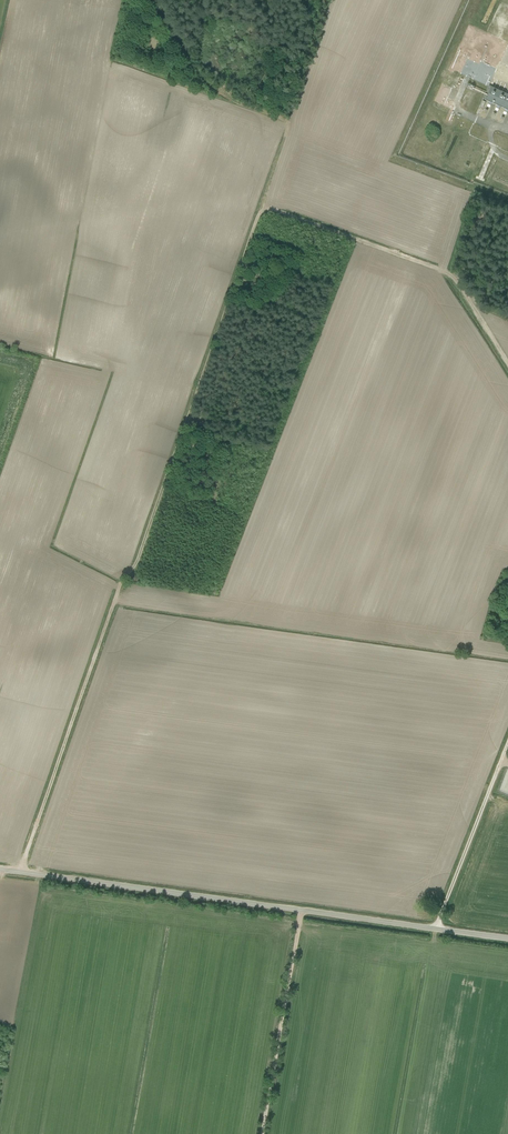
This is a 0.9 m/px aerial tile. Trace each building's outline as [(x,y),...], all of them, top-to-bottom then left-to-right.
[(489,86),(483,99),(507,111),(507,95),(489,86)] [(446,120),(452,122),(454,116),(451,115),(455,106),(452,104),(446,120)]
